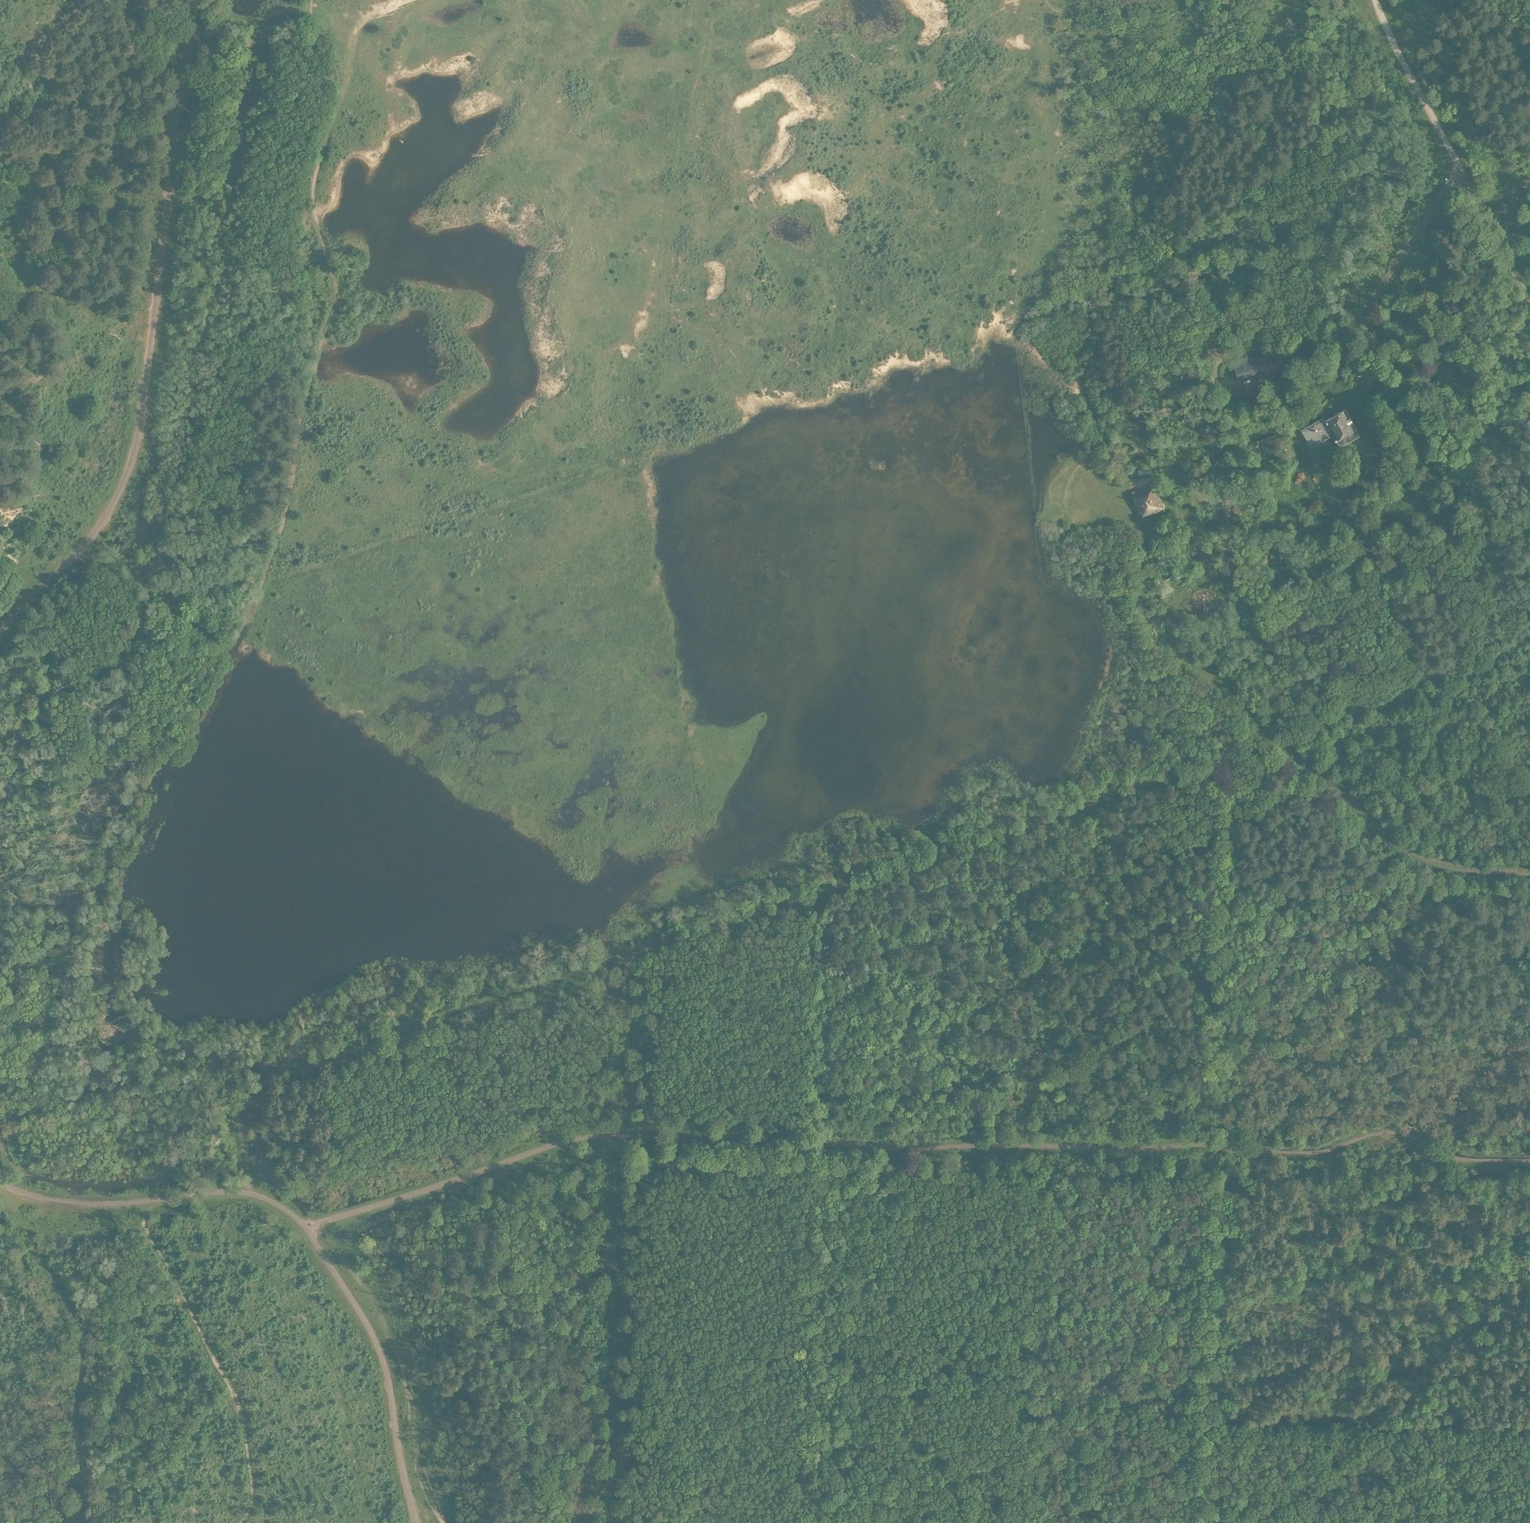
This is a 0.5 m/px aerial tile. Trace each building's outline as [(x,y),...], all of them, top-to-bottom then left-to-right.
[(1271,368),(1265,351),(1237,359),(1230,362),(1235,378),(1271,368)] [(1331,434),(1339,446),(1358,435),(1343,409),(1323,420),(1321,417),(1300,429),(1308,446),(1331,434)] [(1125,481),(1129,490),(1149,481),(1146,472),(1125,481)] [(1453,491),(1461,488),(1457,478),(1449,481),(1453,491)] [(1163,507),(1152,483),(1129,493),(1140,518),(1163,507)]
